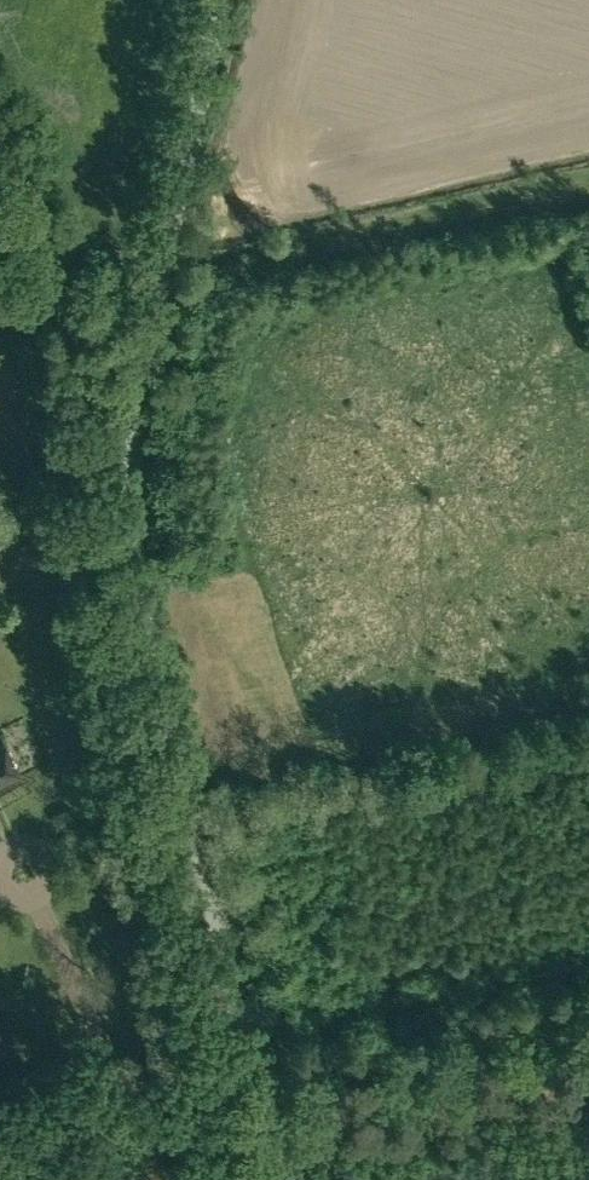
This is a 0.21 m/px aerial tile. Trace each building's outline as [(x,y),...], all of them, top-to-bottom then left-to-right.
[(20,771),(1,733),(0,733),(0,781),(20,771)]
